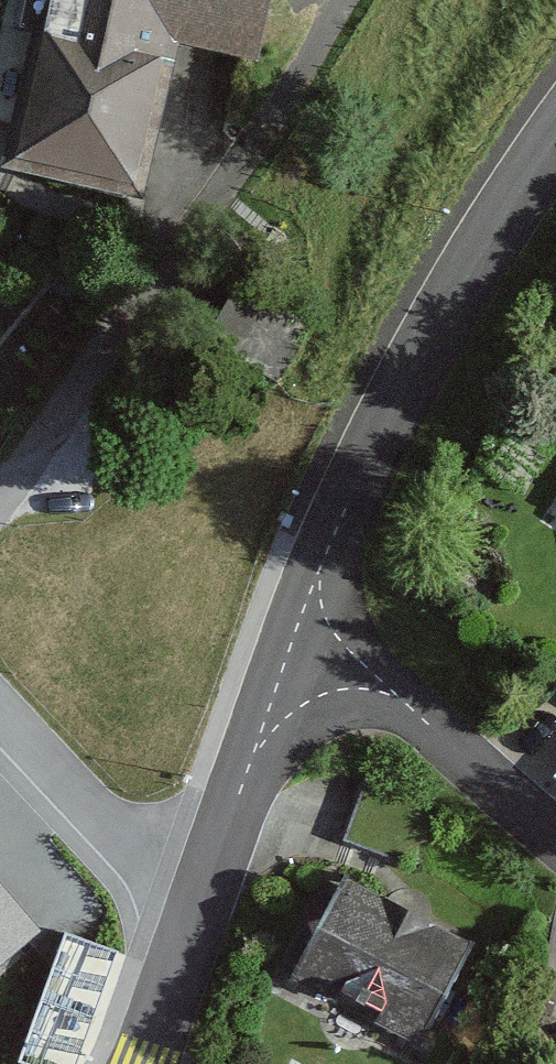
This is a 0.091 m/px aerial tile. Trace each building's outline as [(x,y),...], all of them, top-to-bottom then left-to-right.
[(280,0),(51,0),(23,181),(169,203),(191,59),(269,71),(280,0)] [(292,982),(421,1046),(471,944),(342,880),(292,982)] [(24,1060),(36,1063),(79,1063),(120,947),(70,929),(24,1060)]
